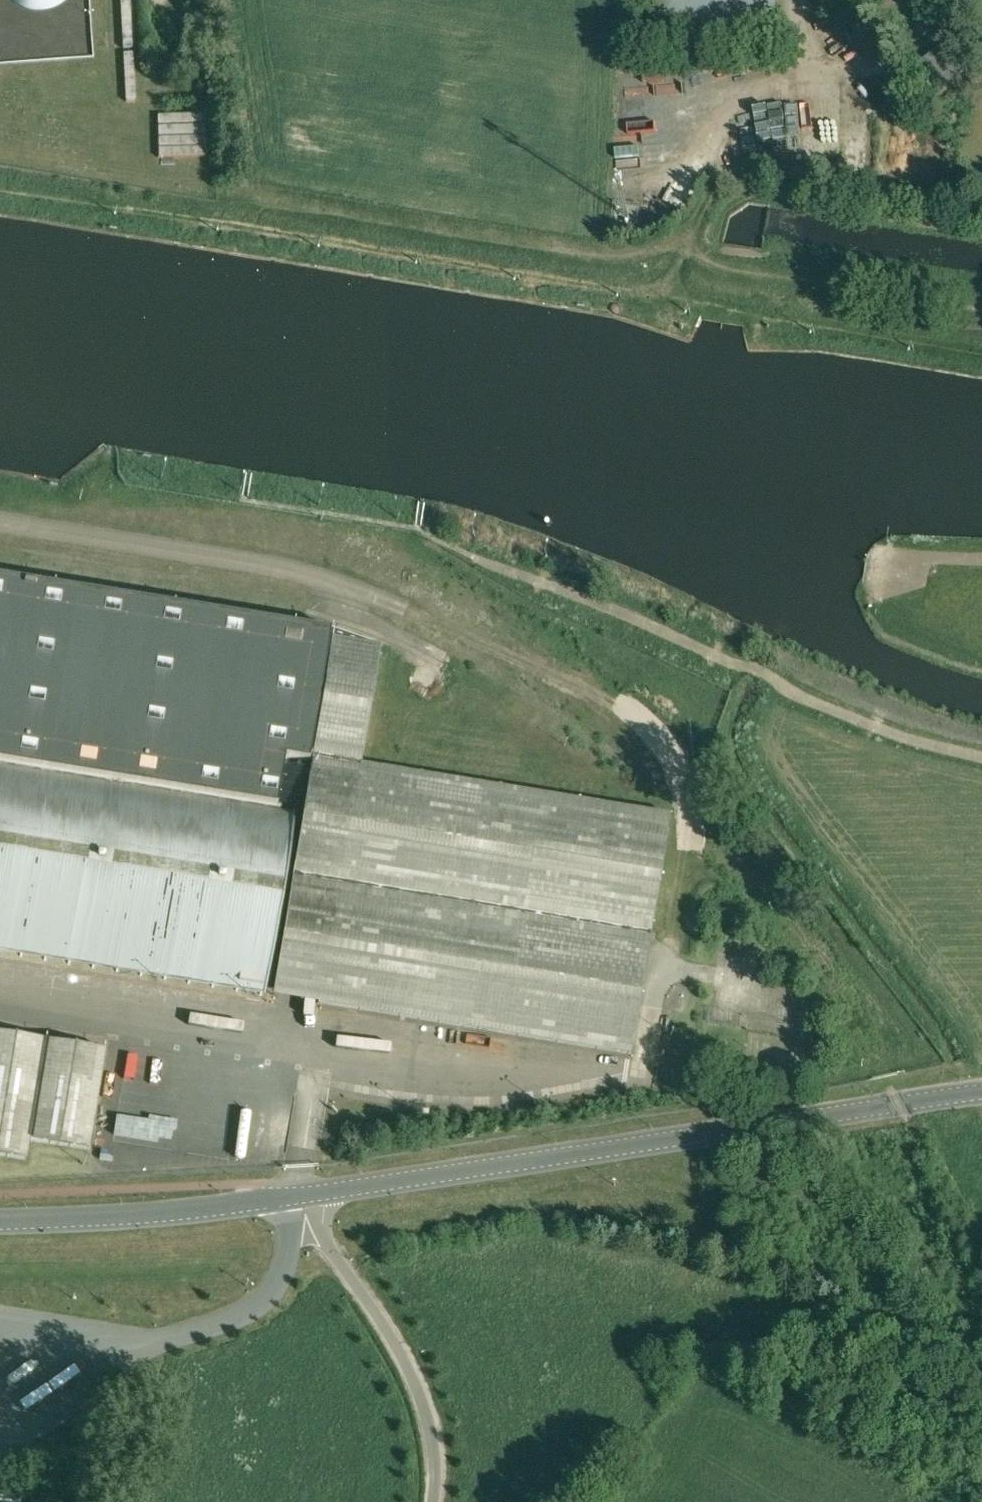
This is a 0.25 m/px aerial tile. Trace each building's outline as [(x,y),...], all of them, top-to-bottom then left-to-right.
[(4,2),(15,10),(29,14),(43,13),(56,7),(63,0),(2,0),(4,2)] [(310,761),(331,630),(0,576),(0,710),(310,761)] [(379,646),(333,630),(274,995),(630,1053),(669,816),(360,765),(379,646)] [(310,761),(0,710),(0,768),(277,813),(284,769),(308,773),(310,761)] [(0,768),(0,945),(22,949),(20,957),(22,958),(24,949),(46,953),(44,961),(46,962),(48,953),(70,957),(68,965),(70,965),(72,957),(94,961),(92,969),(95,969),(96,961),(118,965),(116,973),(118,973),(120,965),(142,969),(140,977),(142,977),(144,969),(166,973),(164,981),(166,981),(168,973),(190,976),(188,985),(190,985),(191,977),(213,980),(212,989),(214,989),(215,981),(237,984),(236,993),(238,993),(239,985),(261,988),(260,996),(262,996),(263,989),(264,989),(267,970),(270,970),(276,931),(274,931),(293,815),(292,815),(293,807),(291,807),(290,815),(277,813),(0,768)] [(26,1160),(30,1140),(89,1150),(105,1051),(0,1034),(0,1156),(26,1160)]
